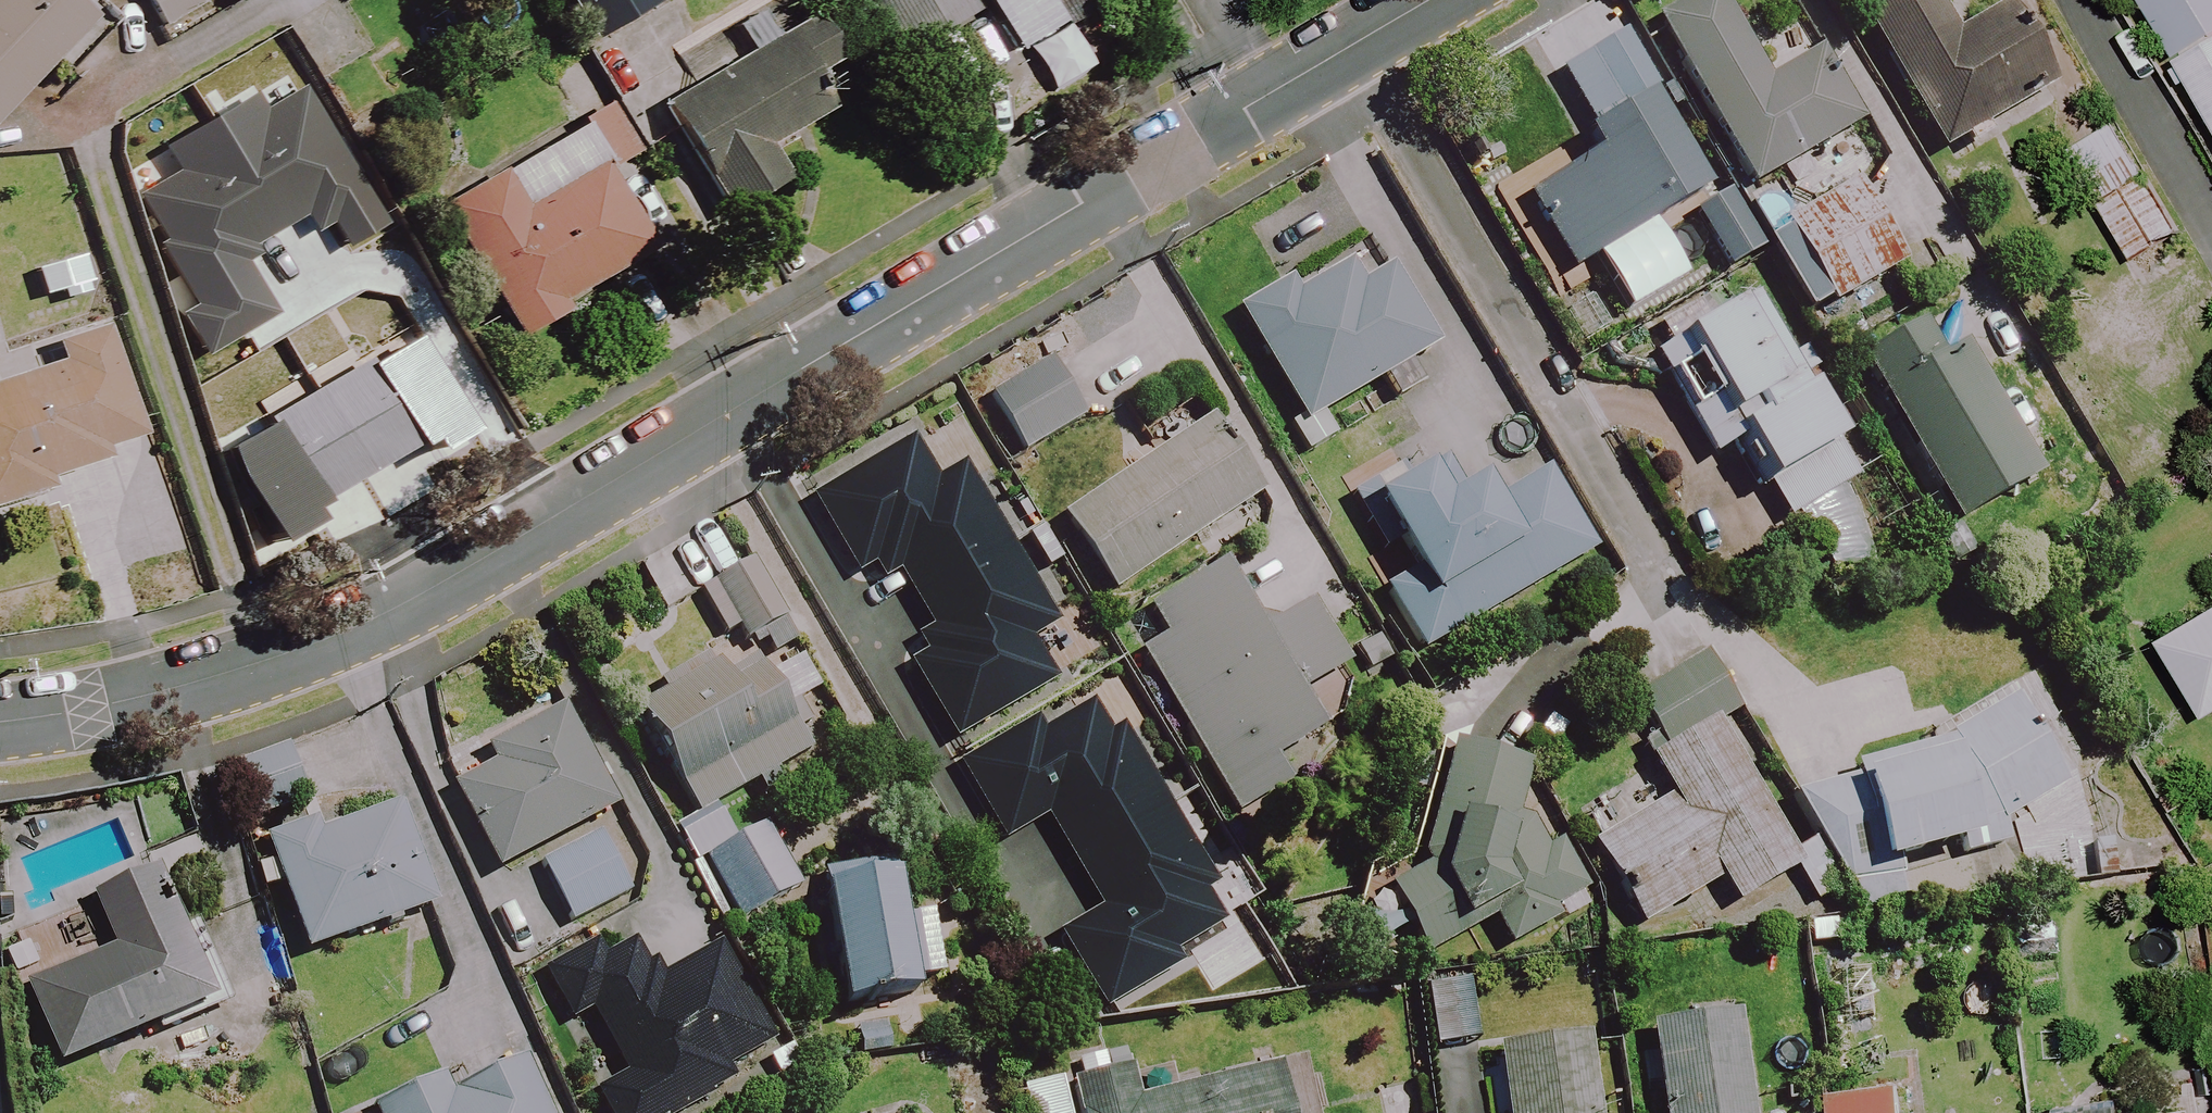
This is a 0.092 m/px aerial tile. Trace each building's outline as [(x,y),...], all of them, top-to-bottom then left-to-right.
[(46,70),(62,86),(110,35),(72,0),(0,0),(0,119),(46,70)] [(159,33),(214,0),(140,0),(159,33)] [(903,58),(973,16),(963,0),(867,0),(903,58)] [(1062,30),(1112,0),(1045,0),(1062,30)] [(1718,0),(1695,0),(1653,24),(1749,189),(1858,126),(1815,52),(1765,81),(1718,0)] [(1928,0),(1894,0),(1859,21),(1940,157),(2048,92),(2008,25),(1960,53),(1928,0)] [(2176,64),(2151,78),(2164,100),(2186,88),(2211,132),(2211,0),(2139,0),(2176,64)] [(838,65),(818,26),(663,109),(720,216),(782,183),(764,150),(825,117),(806,82),(838,65)] [(651,86),(620,32),(583,53),(614,107),(651,86)] [(272,107),(249,67),(186,103),(209,144),(272,107)] [(1701,199),(1646,106),(1578,146),(1518,181),(1573,274),(1701,199)] [(2175,237),(2111,129),(2066,156),(2130,264),(2175,237)] [(647,255),(597,168),(523,210),(500,170),(435,207),(513,343),(562,315),(557,306),(647,255)] [(1899,271),(1852,188),(1761,240),(1807,323),(1899,271)] [(1684,292),(1663,258),(1625,281),(1645,315),(1684,292)] [(1339,435),(1328,413),(1382,384),(1394,405),(1421,391),(1407,365),(1430,352),(1387,274),(1358,289),(1347,269),(1297,295),(1292,286),(1239,314),(1297,424),(1290,428),(1304,454),(1339,435)] [(417,388),(404,295),(295,310),(201,353),(241,442),(337,400),(417,388)] [(1713,459),(1739,444),(1765,490),(1838,448),(1753,300),(1680,342),(1694,365),(1668,379),(1713,459)] [(106,463),(103,453),(137,442),(99,323),(46,340),(54,364),(0,382),(0,509),(46,494),(43,483),(106,463)] [(1943,362),(1920,323),(1856,361),(1955,529),(2040,479),(1963,349),(1943,362)] [(984,407),(1018,463),(1076,428),(1043,372),(984,407)] [(1255,505),(1203,427),(1060,520),(1111,598),(1255,505)] [(1370,536),(1384,528),(1411,573),(1381,591),(1420,656),(1592,554),(1544,474),(1490,507),(1458,454),(1414,481),(1407,485),(1398,471),(1349,501),(1370,536)] [(1067,653),(997,532),(908,583),(898,565),(844,596),(923,735),(1067,653)] [(734,658),(761,642),(771,659),(795,646),(785,629),(796,622),(760,559),(698,594),(734,658)] [(1254,637),(1217,572),(1146,613),(1164,645),(1141,658),(1233,819),(1285,789),(1270,764),(1315,738),(1294,701),(1342,673),(1305,608),(1254,637)] [(1738,716),(1676,613),(1608,653),(1664,746),(1645,757),(1655,774),(1573,823),(1637,930),(1715,884),(1730,910),(1798,870),(1715,729),(1738,716)] [(2158,646),(2204,721),(2211,716),(2211,613),(2158,646)] [(807,756),(750,654),(636,718),(694,820),(807,756)] [(1178,776),(1126,690),(1069,724),(1121,811),(1178,776)] [(1812,905),(1833,892),(1841,923),(1908,911),(1906,865),(1961,849),(1966,864),(2013,847),(2002,824),(2062,785),(2012,704),(1936,747),(1852,772),(1854,781),(1793,800),(1813,845),(1792,856),(1800,870),(1794,874),(1812,905)] [(612,814),(559,713),(487,751),(491,758),(447,781),(496,874),(612,814)] [(1588,894),(1541,805),(1507,823),(1524,769),(1457,748),(1420,869),(1381,890),(1420,964),(1493,925),(1506,951),(1561,921),(1555,910),(1588,894)] [(984,796),(961,760),(935,775),(958,812),(984,796)] [(428,912),(390,801),(307,829),(265,843),(303,955),(428,912)] [(691,841),(737,925),(796,893),(759,825),(732,840),(723,824),(691,841)] [(628,897),(597,838),(540,868),(570,926),(628,897)] [(208,1008),(153,875),(90,900),(113,955),(25,992),(58,1071),(208,1008)] [(903,922),(895,879),(822,893),(844,1010),(913,997),(911,983),(939,978),(927,917),(903,922)] [(732,1066),(771,1049),(750,1007),(748,1008),(720,954),(658,986),(624,920),(533,976),(571,1037),(596,1022),(621,1080),(598,1090),(608,1112),(695,1112),(726,1099),(743,1092),(732,1066)] [(1736,1006),(1647,1018),(1660,1112),(1750,1112),(1736,1006)] [(1584,1038),(1493,1051),(1502,1112),(1595,1112),(1584,1038)] [(522,1061),(433,1102),(410,1112),(546,1112),(522,1061)] [(1281,1069),(1139,1102),(1132,1070),(1082,1082),(1089,1112),(1291,1112),(1281,1069)] [(1060,1082),(1021,1091),(1026,1112),(1067,1112),(1060,1082)] [(1411,1084),(1378,1093),(1383,1112),(1419,1112),(1411,1084)] [(1895,1088),(1828,1095),(1830,1112),(1898,1112),(1895,1088)] [(2047,1112),(2124,1112),(2123,1102),(2047,1112)]
